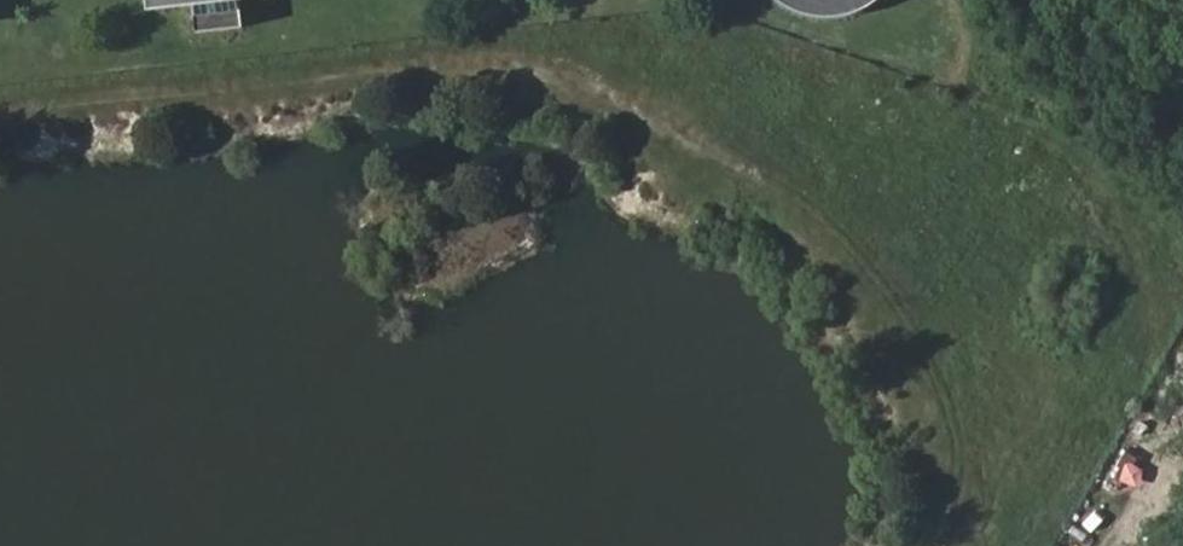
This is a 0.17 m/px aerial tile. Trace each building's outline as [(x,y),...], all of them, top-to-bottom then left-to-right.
[(197,33),(245,28),(241,0),(194,0),(197,33)] [(794,5),(803,9),(813,12),(823,14),(833,14),(844,13),(853,10),(863,6),(872,1),(874,0),(786,0),(794,5)]
